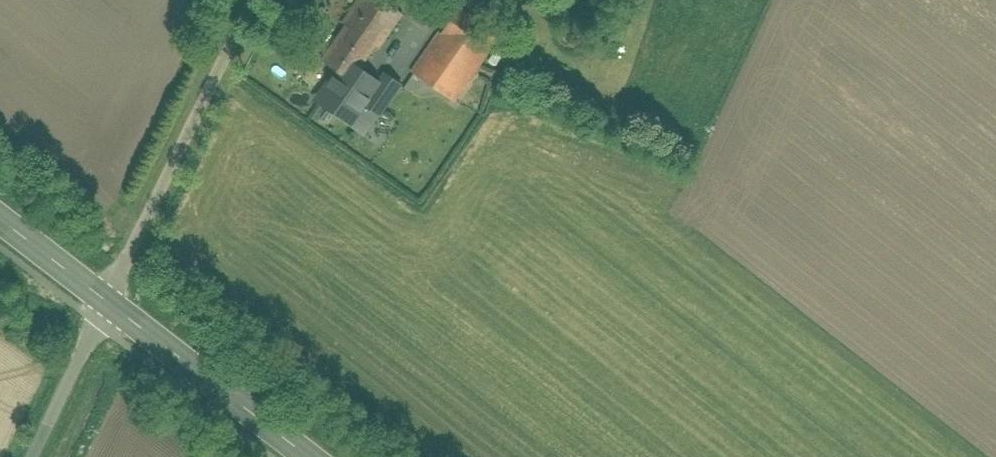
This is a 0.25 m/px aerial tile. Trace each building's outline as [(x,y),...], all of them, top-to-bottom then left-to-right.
[(309,104),(367,143),(409,82),(449,109),(497,38),(456,10),(412,75),(381,55),(401,24),(365,0),(361,0),(315,69),(327,77),(309,104)]
